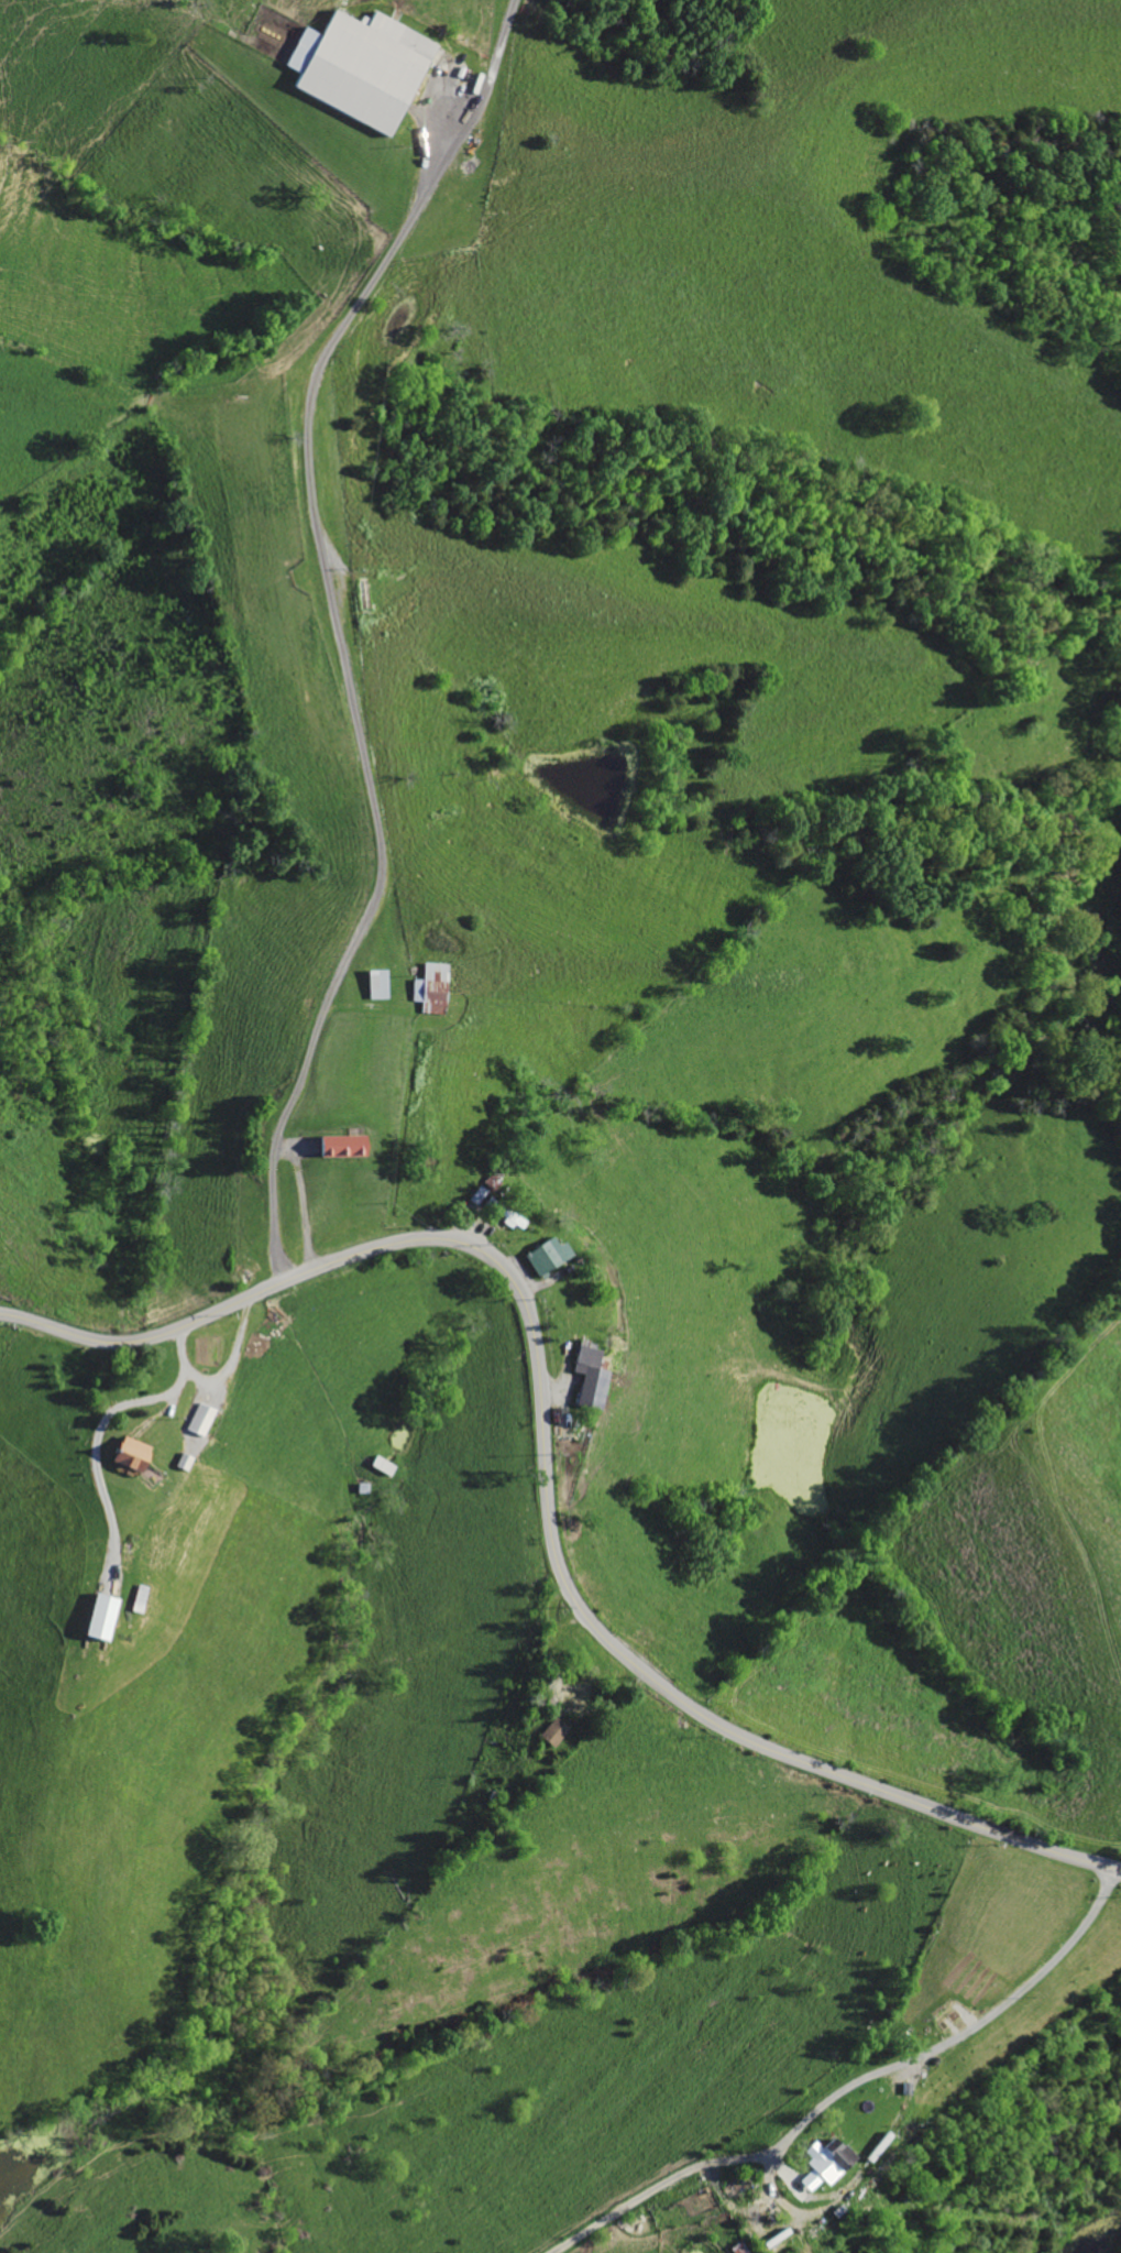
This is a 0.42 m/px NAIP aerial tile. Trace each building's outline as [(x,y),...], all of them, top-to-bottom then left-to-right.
[(399,138),(442,42),(378,13),(372,25),(339,10),(328,34),(307,25),(288,66),(301,72),(293,90),(399,138)] [(415,979),(414,1000),(425,1001),(424,1013),(449,1014),(451,963),(426,962),(425,979),(415,979)] [(320,1157),(372,1156),(371,1135),(320,1136),(320,1157)] [(567,1241),(559,1245),(556,1238),(528,1252),(539,1275),(575,1258),(567,1241)] [(586,1374),(580,1404),(608,1409),(615,1368),(602,1366),(605,1350),(580,1345),(575,1373),(586,1374)] [(206,1436),(218,1409),(199,1401),(188,1428),(206,1436)] [(122,1597),(98,1593),(89,1636),(113,1641),(122,1597)] [(555,1747),(572,1729),(558,1716),(541,1734),(555,1747)] [(802,2181),(812,2192),(824,2180),(831,2187),(862,2158),(839,2134),(824,2148),(819,2143),(813,2148),(820,2155),(811,2164),(815,2169),(802,2181)]
